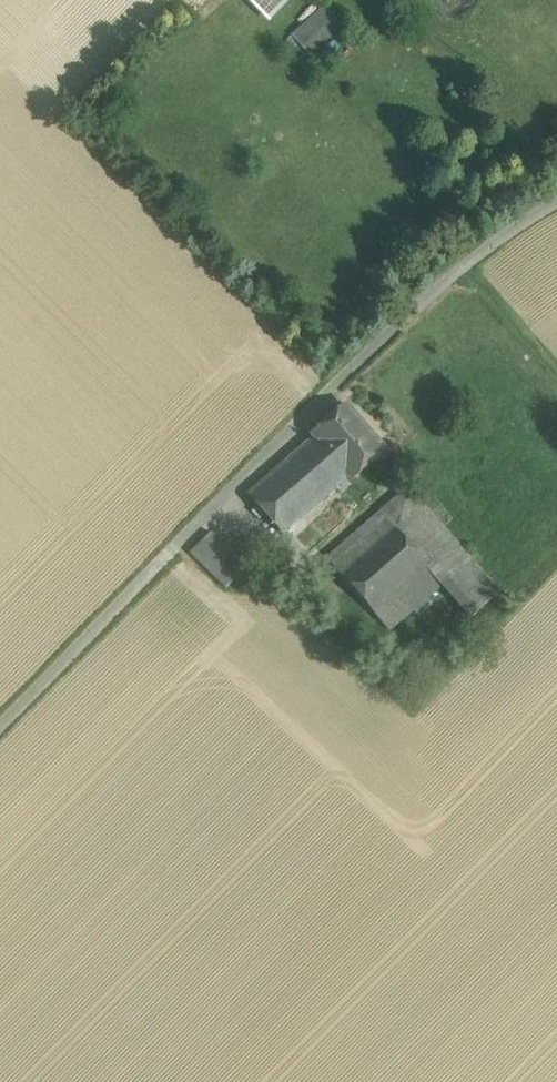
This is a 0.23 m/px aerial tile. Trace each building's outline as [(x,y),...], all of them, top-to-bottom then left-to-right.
[(270,19),(288,0),(251,0),(270,19)] [(322,9),(291,36),(309,56),(340,29),(322,9)] [(344,404),(309,435),(313,439),(347,478),(350,481),(385,451),(344,404)] [(313,439),(247,496),(282,536),(347,478),(313,439)] [(408,488),(355,534),(368,549),(392,529),(440,584),(469,559),(408,488)] [(368,549),(339,575),(387,630),(440,584),(392,529),(368,549)] [(246,568),(210,533),(189,554),(225,589),(246,568)] [(355,534),(326,560),(339,575),(368,549),(355,534)] [(470,558),(469,559),(440,584),(469,618),(499,592),(470,558)]
